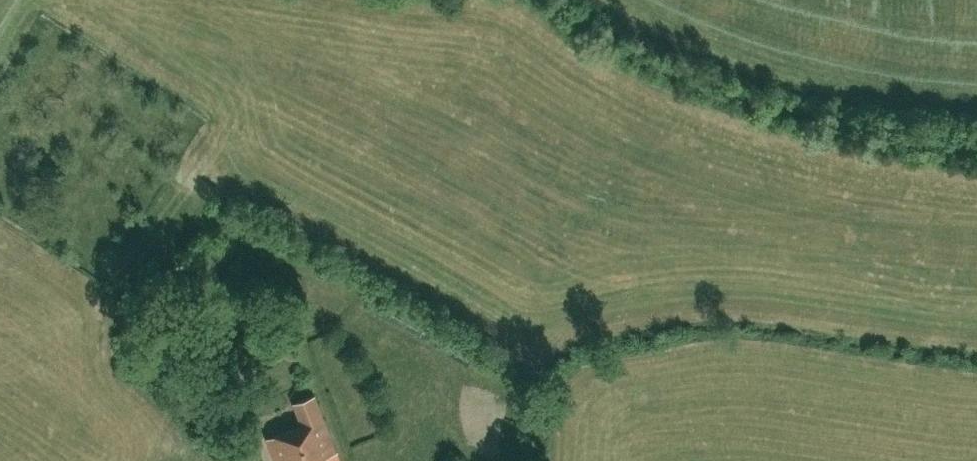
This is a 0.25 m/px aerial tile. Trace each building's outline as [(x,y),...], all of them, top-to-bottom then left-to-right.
[(315,394),(295,402),(303,423),(268,440),(277,460),(340,460),(315,394)]
